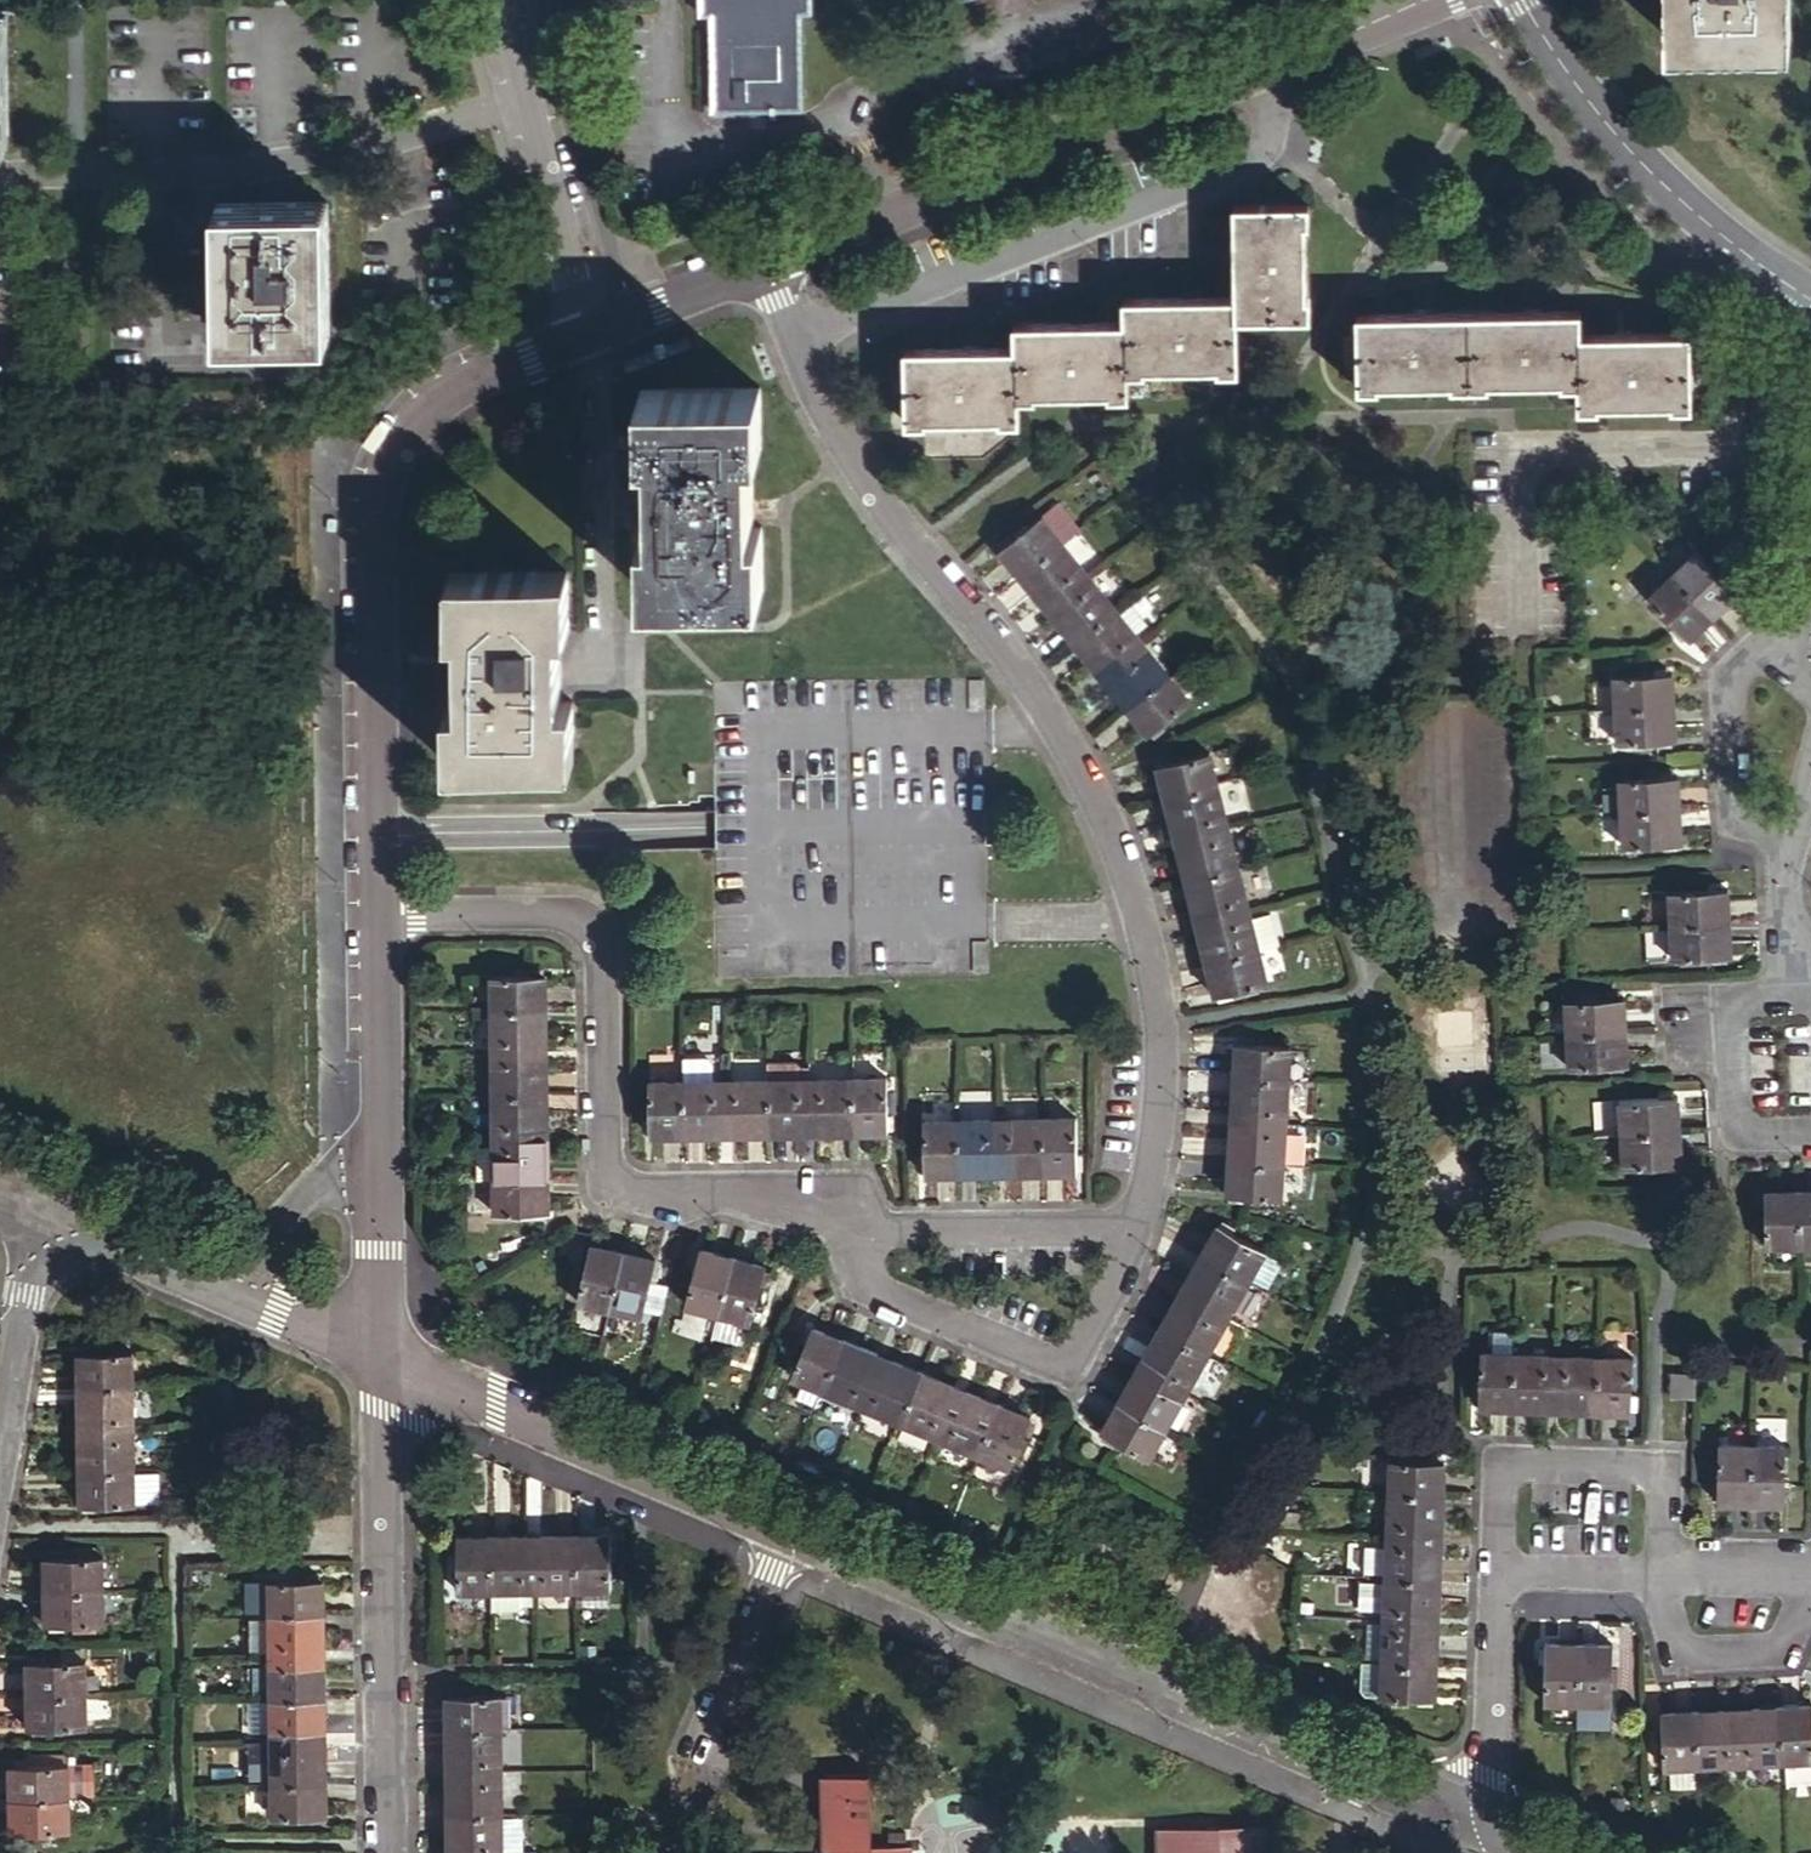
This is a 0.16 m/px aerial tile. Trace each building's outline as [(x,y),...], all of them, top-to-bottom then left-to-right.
[(699,15),(710,15),(712,110),(803,111),(801,15),(808,14),(808,0),(699,0),(699,15)] [(1667,36),(1792,34),(1791,0),(1667,0),(1667,36)] [(325,201),(214,202),(216,334),(326,332),(325,201)] [(1307,207),(1236,207),(1236,301),(1125,302),(1124,324),(1016,324),(1016,350),(907,349),(906,420),(1015,421),(1016,398),(1123,397),(1124,372),(1237,371),(1236,320),(1308,319),(1307,207)] [(1579,315),(1358,318),(1358,389),(1580,386),(1580,409),(1691,409),(1689,336),(1579,337),(1579,315)] [(756,386),(640,388),(640,448),(648,448),(648,529),(642,528),(642,590),(759,590),(758,526),(750,526),(750,448),(757,447),(756,386)] [(1000,550),(1019,574),(1061,541),(1042,517),(1000,550)] [(1061,541),(1019,574),(1046,608),(1088,574),(1061,541)] [(1672,574),(1710,616),(1735,594),(1697,552),(1672,574)] [(567,630),(567,569),(448,571),(448,632),(458,632),(458,702),(445,702),(446,764),(572,762),(572,701),(559,701),(558,631),(567,630)] [(1088,574),(1046,608),(1073,641),(1115,607),(1088,574)] [(1686,637),(1710,616),(1672,574),(1648,595),(1686,637)] [(1073,641),(1100,675),(1142,641),(1115,607),(1073,641)] [(1142,641),(1100,675),(1126,707),(1168,673),(1142,641)] [(1190,700),(1168,673),(1126,707),(1147,734),(1190,700)] [(1612,678),(1613,711),(1671,708),(1670,676),(1612,678)] [(1671,708),(1613,711),(1615,744),(1673,742),(1671,708)] [(1155,764),(1163,796),(1215,782),(1207,751),(1155,764)] [(1617,782),(1619,814),(1676,812),(1674,778),(1617,782)] [(1215,782),(1163,796),(1174,836),(1226,823),(1215,782)] [(1676,812),(1619,814),(1620,846),(1677,844),(1676,812)] [(1184,878),(1236,864),(1226,823),(1174,836),(1184,878)] [(1247,906),(1236,864),(1184,878),(1195,920),(1247,906)] [(1669,893),(1670,927),(1727,924),(1725,892),(1669,893)] [(1205,960),(1257,947),(1247,906),(1195,920),(1205,960)] [(1727,924),(1670,927),(1671,959),(1728,957),(1727,924)] [(1266,980),(1257,947),(1205,960),(1213,993),(1266,980)] [(489,976),(489,1008),(542,1007),(541,975),(489,976)] [(1565,1002),(1567,1035),(1623,1032),(1621,998),(1565,1002)] [(490,1051),(542,1051),(542,1007),(489,1008),(490,1051)] [(1623,1032),(1567,1035),(1569,1070),(1624,1066),(1623,1032)] [(1236,1043),(1234,1077),(1285,1079),(1288,1045),(1236,1043)] [(490,1051),(490,1093),(543,1092),(542,1051),(490,1051)] [(679,1059),(679,1081),(708,1080),(714,1080),(714,1071),(708,1071),(708,1064),(703,1059),(679,1059)] [(764,1062),(764,1080),(798,1079),(798,1066),(793,1061),(764,1062)] [(1285,1079),(1234,1077),(1232,1119),(1283,1122),(1285,1079)] [(764,1080),(765,1131),(808,1130),(807,1079),(798,1079),(764,1080)] [(850,1079),(807,1079),(808,1130),(851,1130),(850,1079)] [(850,1079),(851,1130),(885,1129),(882,1079),(850,1079)] [(708,1080),(679,1081),(681,1132),(723,1132),(722,1080),(714,1080),(708,1080)] [(764,1080),(722,1080),(723,1132),(765,1131),(764,1080)] [(646,1132),(681,1132),(679,1081),(644,1081),(646,1132)] [(543,1092),(490,1093),(490,1135),(543,1134),(543,1092)] [(1619,1103),(1621,1136),(1678,1132),(1676,1099),(1619,1103)] [(1038,1118),(1039,1169),(1072,1168),(1070,1117),(1038,1118)] [(996,1170),(1039,1169),(1038,1118),(994,1119),(996,1170)] [(953,1120),(955,1171),(996,1170),(994,1119),(953,1120)] [(1230,1160),(1280,1163),(1283,1122),(1232,1119),(1230,1160)] [(919,1171),(955,1171),(953,1120),(918,1121),(919,1171)] [(1678,1132),(1621,1136),(1623,1169),(1680,1165),(1678,1132)] [(544,1177),(543,1134),(490,1135),(491,1178),(544,1177)] [(1278,1196),(1280,1163),(1230,1160),(1228,1193),(1278,1196)] [(544,1177),(491,1178),(491,1213),(544,1212),(544,1177)] [(1765,1246),(1796,1246),(1796,1193),(1764,1194),(1765,1246)] [(1796,1246),(1810,1245),(1810,1193),(1796,1193),(1796,1246)] [(1224,1213),(1218,1224),(1243,1238),(1249,1227),(1224,1213)] [(1200,1253),(1247,1278),(1263,1249),(1243,1238),(1218,1224),(1217,1224),(1200,1253)] [(574,1302),(606,1310),(619,1255),(586,1246),(574,1302)] [(683,1308),(716,1315),(730,1260),(697,1253),(683,1308)] [(1200,1253),(1180,1290),(1226,1316),(1247,1278),(1200,1253)] [(619,1255),(606,1310),(637,1318),(652,1263),(619,1255)] [(730,1260),(716,1315),(748,1323),(762,1268),(730,1260)] [(1159,1327),(1205,1352),(1226,1316),(1180,1290),(1159,1327)] [(1185,1389),(1205,1352),(1159,1327),(1139,1364),(1185,1389)] [(790,1378),(820,1390),(839,1343),(809,1330),(790,1378)] [(839,1343),(820,1390),(859,1405),(878,1358),(839,1343)] [(78,1388),(127,1387),(127,1353),(77,1354),(78,1388)] [(1480,1404),(1513,1406),(1515,1355),(1482,1354),(1480,1404)] [(1515,1355),(1513,1406),(1555,1408),(1557,1356),(1515,1355)] [(1555,1408),(1597,1410),(1599,1358),(1557,1356),(1555,1408)] [(859,1405),(898,1421),(917,1374),(878,1358),(859,1405)] [(1599,1358),(1597,1410),(1631,1411),(1633,1359),(1599,1358)] [(1185,1389),(1139,1364),(1118,1402),(1164,1427),(1185,1389)] [(917,1374),(898,1421),(938,1437),(957,1390),(917,1374)] [(1672,1399),(1695,1400),(1696,1377),(1672,1377),(1672,1399)] [(78,1388),(78,1429),(128,1428),(127,1387),(78,1388)] [(938,1437),(977,1453),(996,1406),(957,1390),(938,1437)] [(1147,1457),(1164,1427),(1118,1402),(1102,1432),(1147,1457)] [(996,1406),(977,1453),(1007,1465),(1028,1419),(996,1406)] [(78,1429),(79,1472),(129,1471),(128,1428),(78,1429)] [(1718,1502),(1752,1502),(1753,1445),(1720,1444),(1718,1502)] [(1753,1445),(1752,1502),(1785,1503),(1787,1447),(1753,1445)] [(1391,1493),(1442,1495),(1443,1463),(1392,1460),(1391,1493)] [(129,1471),(79,1472),(79,1505),(148,1504),(148,1471),(129,1471)] [(1391,1493),(1389,1535),(1440,1537),(1442,1495),(1391,1493)] [(1387,1578),(1439,1581),(1440,1537),(1389,1535),(1387,1578)] [(573,1538),(530,1539),(531,1590),(573,1590),(573,1538)] [(573,1538),(573,1590),(607,1589),(607,1538),(573,1538)] [(454,1591),(489,1591),(488,1539),(453,1540),(454,1591)] [(531,1590),(530,1539),(488,1539),(489,1591),(531,1590)] [(45,1558),(45,1592),(101,1590),(100,1556),(45,1558)] [(1387,1578),(1385,1621),(1437,1623),(1439,1581),(1387,1578)] [(268,1614),(319,1613),(318,1581),(248,1582),(248,1610),(268,1610),(268,1614)] [(101,1590),(45,1592),(46,1624),(102,1622),(101,1590)] [(248,1658),(268,1657),(319,1657),(319,1613),(268,1614),(268,1618),(248,1618),(248,1658)] [(1437,1623),(1385,1621),(1384,1663),(1435,1666),(1437,1623)] [(1559,1633),(1600,1633),(1600,1621),(1559,1621),(1559,1633)] [(1545,1703),(1577,1703),(1578,1646),(1545,1646),(1545,1703)] [(1578,1646),(1577,1703),(1611,1703),(1611,1647),(1578,1646)] [(268,1657),(268,1698),(320,1698),(319,1657),(268,1657)] [(27,1663),(27,1696),(83,1695),(82,1661),(27,1663)] [(1384,1663),(1363,1662),(1362,1690),(1366,1696),(1382,1696),(1384,1663)] [(1434,1699),(1435,1666),(1384,1663),(1382,1696),(1434,1699)] [(83,1695),(27,1696),(28,1728),(84,1727),(83,1695)] [(445,1698),(445,1728),(496,1727),(496,1697),(445,1698)] [(320,1698),(268,1698),(269,1740),(321,1739),(320,1698)] [(1780,1761),(1810,1760),(1810,1724),(1810,1710),(1778,1711),(1780,1761)] [(1734,1712),(1737,1763),(1780,1761),(1778,1711),(1734,1712)] [(1693,1714),(1694,1765),(1737,1763),(1734,1712),(1693,1714)] [(1662,1766),(1694,1765),(1693,1714),(1660,1715),(1662,1766)] [(496,1727),(445,1728),(446,1771),(497,1771),(496,1727)] [(269,1783),(321,1782),(321,1739),(269,1740),(269,1783)] [(10,1800),(66,1799),(65,1765),(9,1766),(10,1800)] [(498,1812),(497,1771),(446,1771),(447,1813),(498,1812)] [(821,1776),(822,1849),(828,1849),(828,1852),(912,1852),(912,1848),(869,1848),(867,1775),(821,1776)] [(322,1816),(321,1782),(269,1783),(270,1817),(322,1816)] [(66,1831),(66,1799),(10,1800),(10,1833),(66,1831)] [(447,1852),(499,1852),(498,1812),(447,1813),(447,1852)] [(1154,1830),(1154,1852),(1264,1852),(1264,1829),(1154,1830)]
